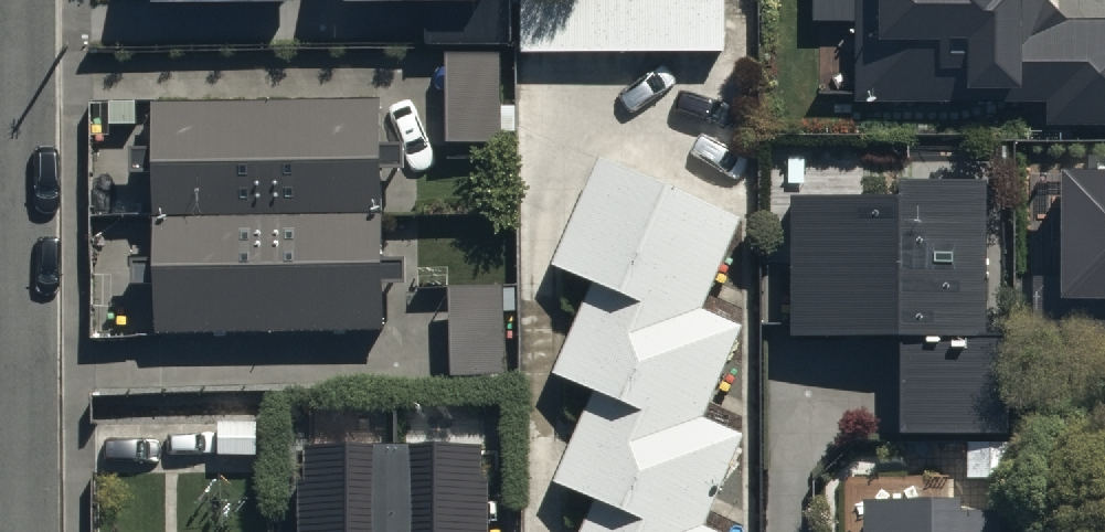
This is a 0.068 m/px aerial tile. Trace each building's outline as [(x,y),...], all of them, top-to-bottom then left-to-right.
[(343,1),(424,0),(424,41),(510,41),(510,0),(343,0),(343,1)] [(522,57),(728,56),(728,0),(522,0),(522,57)] [(854,89),(1046,89),(1046,114),(1104,114),(1104,3),(1060,3),(1060,0),(854,0),(854,89)] [(502,45),(443,45),(444,138),(502,138),(502,45)] [(150,213),(377,207),(376,172),(400,172),(399,133),(379,134),(378,86),(149,91),(150,141),(129,141),(129,163),(148,162),(150,213)] [(595,150),(551,253),(594,271),(555,364),(592,380),(553,473),(589,488),(570,531),(729,531),(700,520),(739,427),(702,411),(741,319),(703,303),(741,212),(595,150)] [(894,180),(790,180),(790,328),(895,328),(895,425),(1006,425),(1006,325),(986,325),(986,165),(894,165),(894,180)] [(1059,168),(1058,299),(1104,299),(1104,169),(1059,168)] [(377,207),(150,213),(150,245),(130,245),(131,275),(148,275),(150,327),(378,321),(377,280),(400,279),(400,247),(378,247),(377,207)] [(506,277),(444,278),(444,369),(506,369),(506,277)] [(294,444),(296,531),(486,531),(484,441),(294,444)] [(862,500),(862,531),(1000,531),(999,499),(862,500)]
